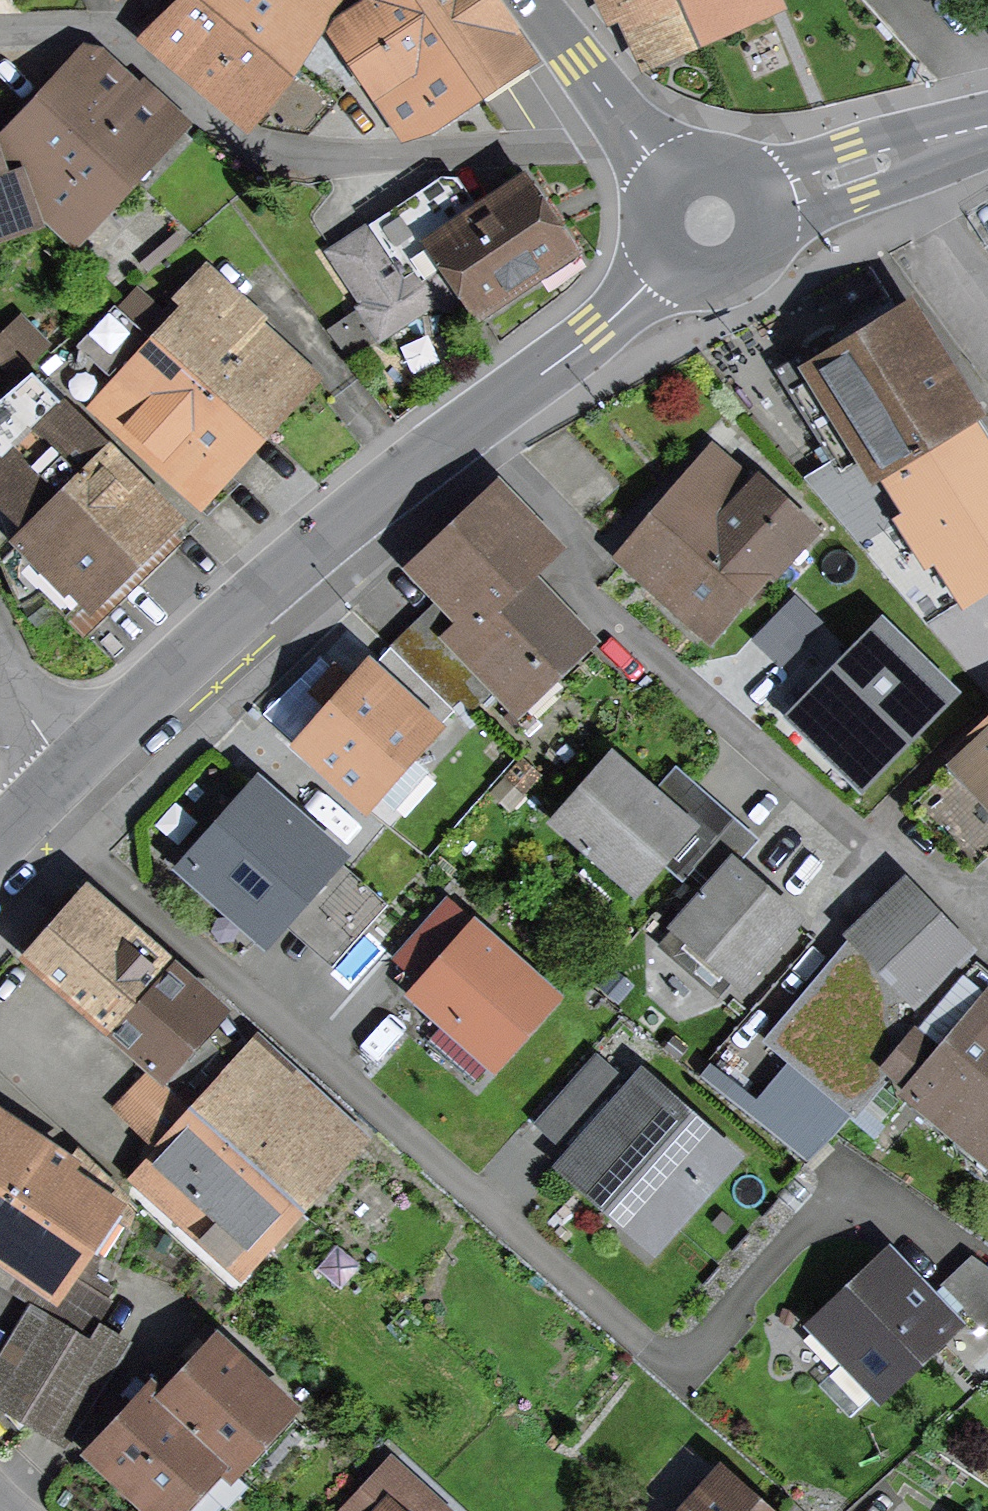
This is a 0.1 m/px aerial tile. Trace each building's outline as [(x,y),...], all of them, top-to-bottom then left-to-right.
[(239,120),(288,61),(215,0),(201,0),(194,7),(190,2),(155,36),(192,67),(185,76),(239,120)] [(288,61),(336,0),(215,0),(288,61)] [(406,133),(476,88),(435,28),(423,36),(404,0),(380,0),(337,29),(406,133)] [(476,88),(521,55),(484,0),(404,0),(423,36),(435,28),(476,88)] [(653,51),(692,32),(676,0),(610,0),(616,12),(622,9),(630,26),(639,21),(653,51)] [(692,32),(763,0),(676,0),(692,32)] [(177,124),(105,58),(89,56),(74,71),(68,65),(46,87),(52,94),(42,105),(72,132),(77,127),(129,175),(177,124)] [(73,236),(129,175),(77,127),(72,132),(42,105),(21,127),(0,138),(0,174),(13,187),(14,187),(25,220),(42,206),(73,236)] [(25,220),(14,187),(13,187),(0,174),(0,229),(25,220)] [(380,335),(460,283),(480,313),(569,253),(522,184),(477,215),(456,182),(443,182),(335,254),(369,305),(363,309),(380,335)] [(307,370),(203,273),(145,333),(257,425),(307,370)] [(892,580),(987,520),(987,460),(962,418),(972,412),(962,397),(955,401),(892,301),(780,371),(835,460),(806,478),(892,580)] [(158,458),(197,492),(257,425),(145,333),(114,307),(78,345),(109,375),(121,362),(135,375),(98,415),(151,465),(158,458)] [(0,347),(0,358),(16,375),(46,346),(24,324),(0,347)] [(112,454),(32,374),(0,403),(0,498),(34,532),(112,454)] [(160,526),(172,514),(112,454),(34,532),(49,548),(24,573),(78,627),(170,536),(160,526)] [(705,640),(764,573),(767,576),(805,533),(719,454),(691,485),(702,495),(640,564),(688,608),(680,617),(705,640)] [(499,684),(518,704),(584,641),(522,577),(550,549),(498,494),(419,569),(445,596),(471,623),(455,637),(499,684)] [(459,699),(472,711),(499,684),(455,637),(471,623),(445,596),(393,648),(452,706),(459,699)] [(892,601),(779,708),(864,798),(977,691),(892,601)] [(979,631),(987,642),(987,624),(979,631)] [(302,749),(366,808),(453,709),(393,649),(356,689),(336,671),(317,693),(336,710),(302,749)] [(957,761),(965,771),(918,812),(911,804),(909,806),(960,863),(987,837),(987,734),(957,761)] [(613,761),(560,821),(635,887),(688,827),(613,761)] [(187,867),(266,936),(336,858),(257,788),(187,867)] [(707,877),(756,836),(736,812),(687,852),(707,877)] [(733,866),(680,927),(740,980),(793,920),(733,866)] [(769,1041),(854,1111),(891,1068),(976,966),(904,890),(860,932),(769,1041)] [(150,1072),(199,1115),(201,1113),(182,1095),(212,1062),(197,1048),(216,1027),(205,1018),(215,1007),(91,898),(35,961),(108,1027),(104,1032),(150,1072)] [(495,1059),(549,999),(474,932),(420,993),(495,1059)] [(984,1151),(987,1146),(987,987),(973,974),(978,968),(976,966),(891,1068),(917,1090),(915,1093),(984,1151)] [(201,1113),(199,1115),(293,1201),(352,1135),(264,1055),(238,1085),(231,1080),(201,1113)] [(161,1198),(232,1266),(293,1201),(199,1115),(150,1072),(115,1110),(164,1155),(169,1150),(188,1168),(161,1198)] [(576,1162),(657,1234),(727,1155),(646,1083),(576,1162)] [(0,1131),(0,1185),(86,1245),(121,1193),(104,1181),(91,1198),(76,1187),(81,1180),(71,1173),(65,1171),(58,1175),(0,1131)] [(74,1266),(86,1245),(0,1185),(0,1260),(20,1274),(8,1290),(88,1336),(110,1286),(74,1266)] [(881,1392),(953,1324),(888,1257),(817,1324),(881,1392)] [(972,1257),(943,1285),(987,1333),(987,1268),(972,1257)] [(0,1372),(0,1395),(41,1420),(74,1365),(88,1342),(37,1311),(0,1372)] [(88,1342),(74,1365),(97,1379),(117,1346),(94,1333),(91,1338),(88,1342)] [(170,1386),(176,1392),(165,1405),(229,1465),(283,1406),(217,1345),(193,1372),(188,1367),(170,1386)] [(41,1420),(64,1434),(97,1379),(74,1365),(41,1420)] [(218,1456),(165,1405),(151,1394),(136,1409),(130,1404),(113,1423),(118,1429),(97,1452),(148,1499),(137,1510),(189,1510),(176,1499),(218,1456)] [(390,1466),(351,1509),(353,1510),(439,1510),(390,1466)] [(721,1474),(688,1510),(763,1510),(721,1474)]
